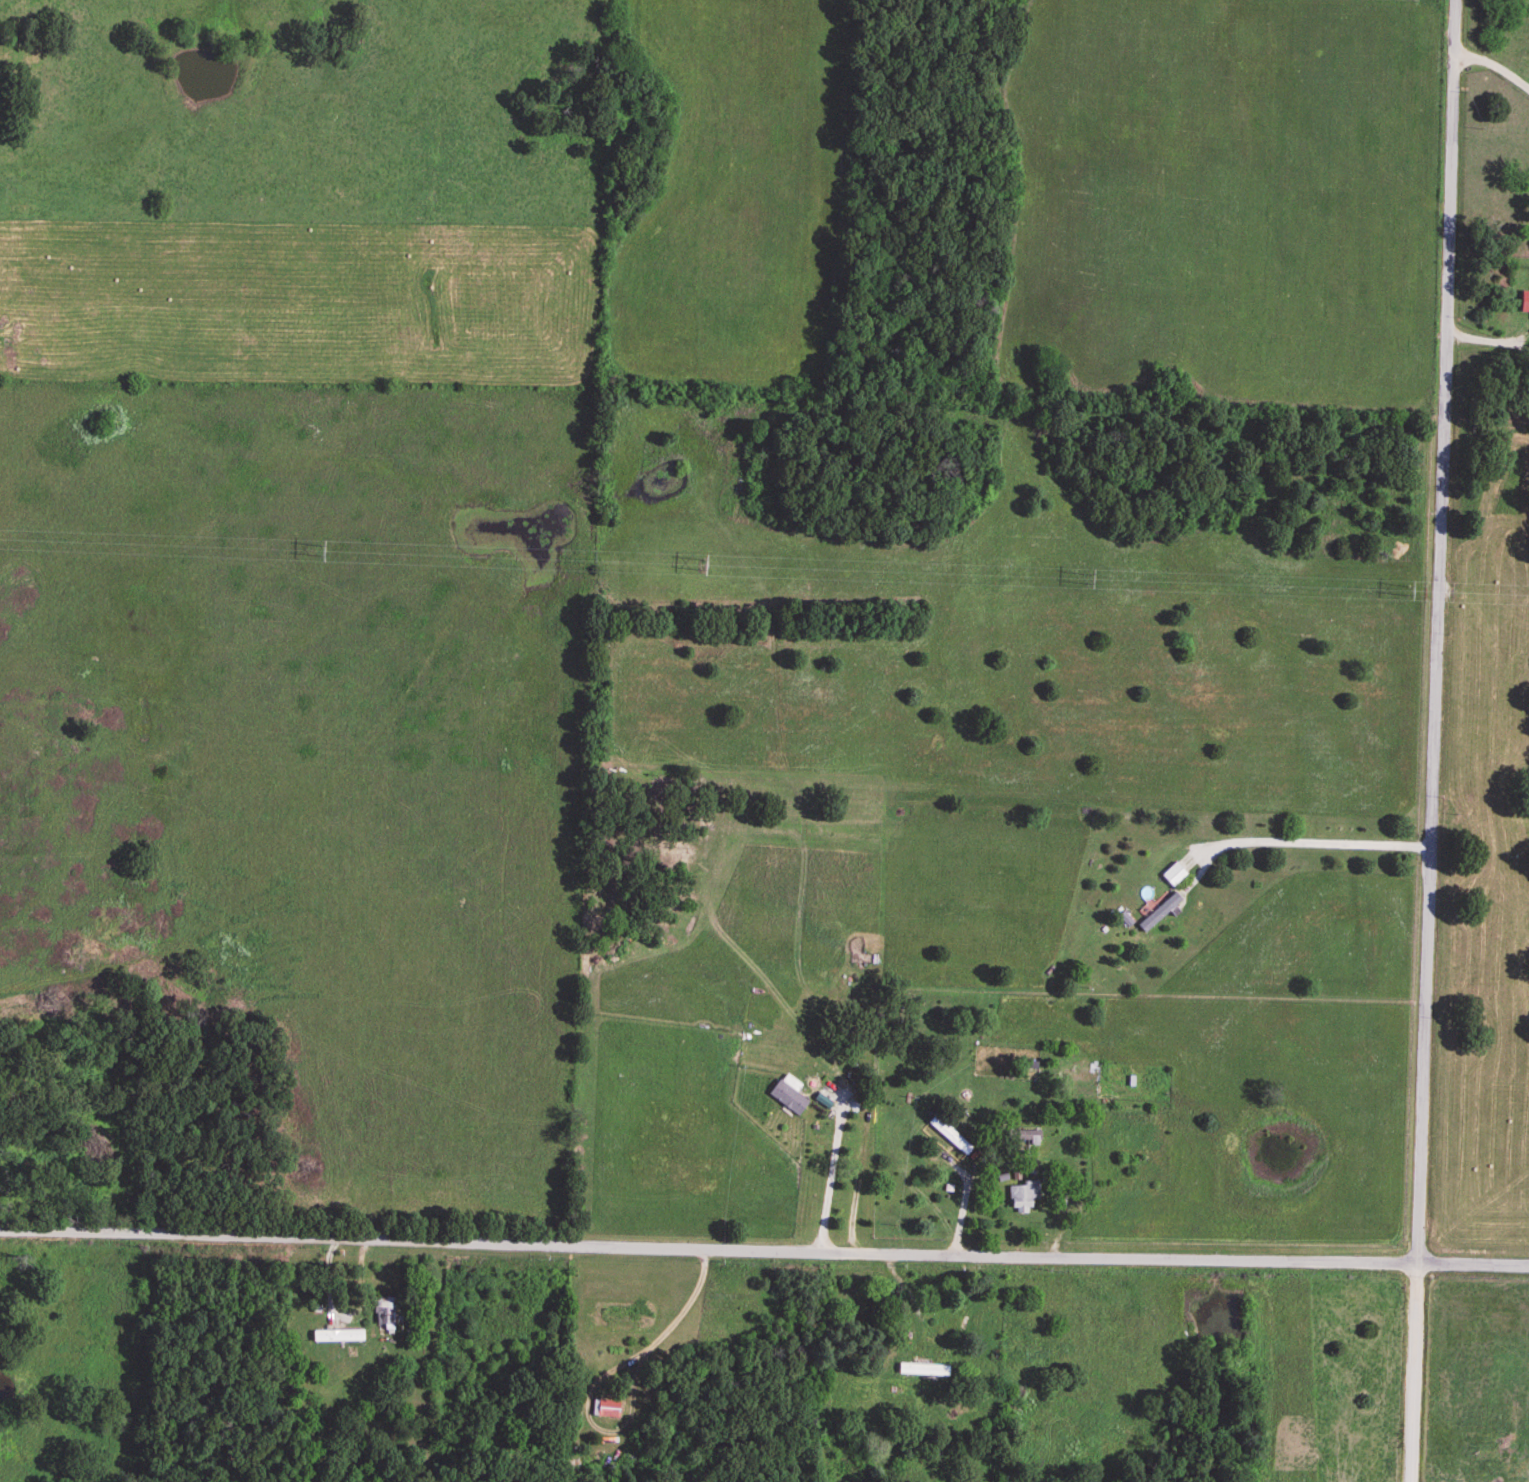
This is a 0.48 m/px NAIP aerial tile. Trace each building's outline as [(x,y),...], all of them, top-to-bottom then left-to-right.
[(1174,883),(1190,871),(1180,858),(1164,870),(1174,883)] [(1140,919),(1146,927),(1185,898),(1179,889),(1140,919)] [(804,1082),(789,1069),(771,1090),(799,1113),(811,1098),(799,1088),(804,1082)] [(975,1144),(938,1112),(931,1119),(968,1152),(975,1144)] [(1014,1182),(1014,1210),(1033,1210),(1032,1195),(1042,1195),(1041,1177),(1027,1178),(1028,1182),(1014,1182)] [(316,1327),(316,1338),(366,1337),(366,1326),(316,1327)]
